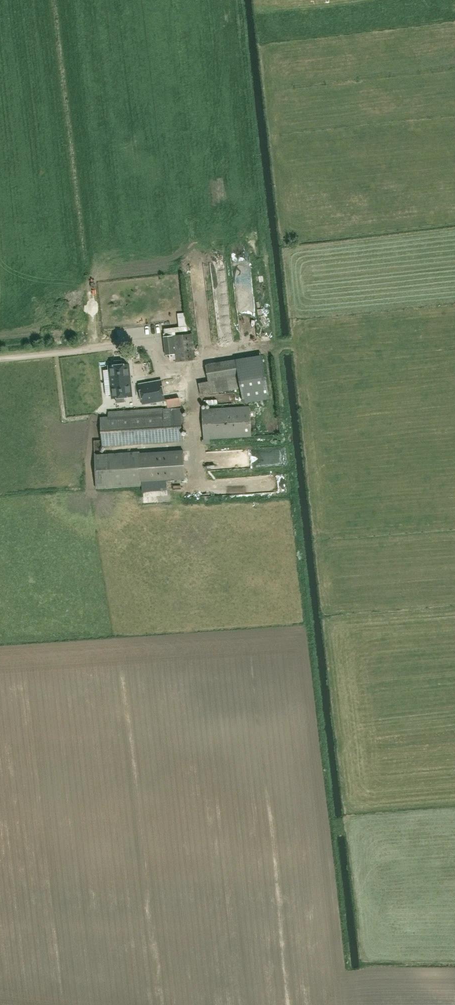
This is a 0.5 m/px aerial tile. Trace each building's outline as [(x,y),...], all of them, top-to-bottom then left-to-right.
[(133,335),(148,334),(148,326),(133,326),(133,335)] [(192,333),(166,336),(164,336),(166,355),(175,354),(176,362),(195,360),(192,333)] [(114,360),(114,365),(109,366),(112,398),(116,397),(117,402),(124,401),(124,396),(132,396),(128,364),(122,364),(122,359),(114,360)] [(201,395),(241,388),(236,359),(206,364),(209,381),(199,383),(201,395)] [(139,384),(143,404),(164,400),(161,380),(139,384)] [(179,398),(167,400),(168,407),(180,405),(179,398)] [(204,439),(251,436),(249,406),(202,409),(204,439)] [(102,446),(183,441),(181,412),(100,418),(102,446)] [(237,447),(208,448),(209,467),(238,465),(237,447)] [(142,486),(142,482),(185,479),(183,450),(140,452),(140,451),(94,454),(96,489),(142,486)]
